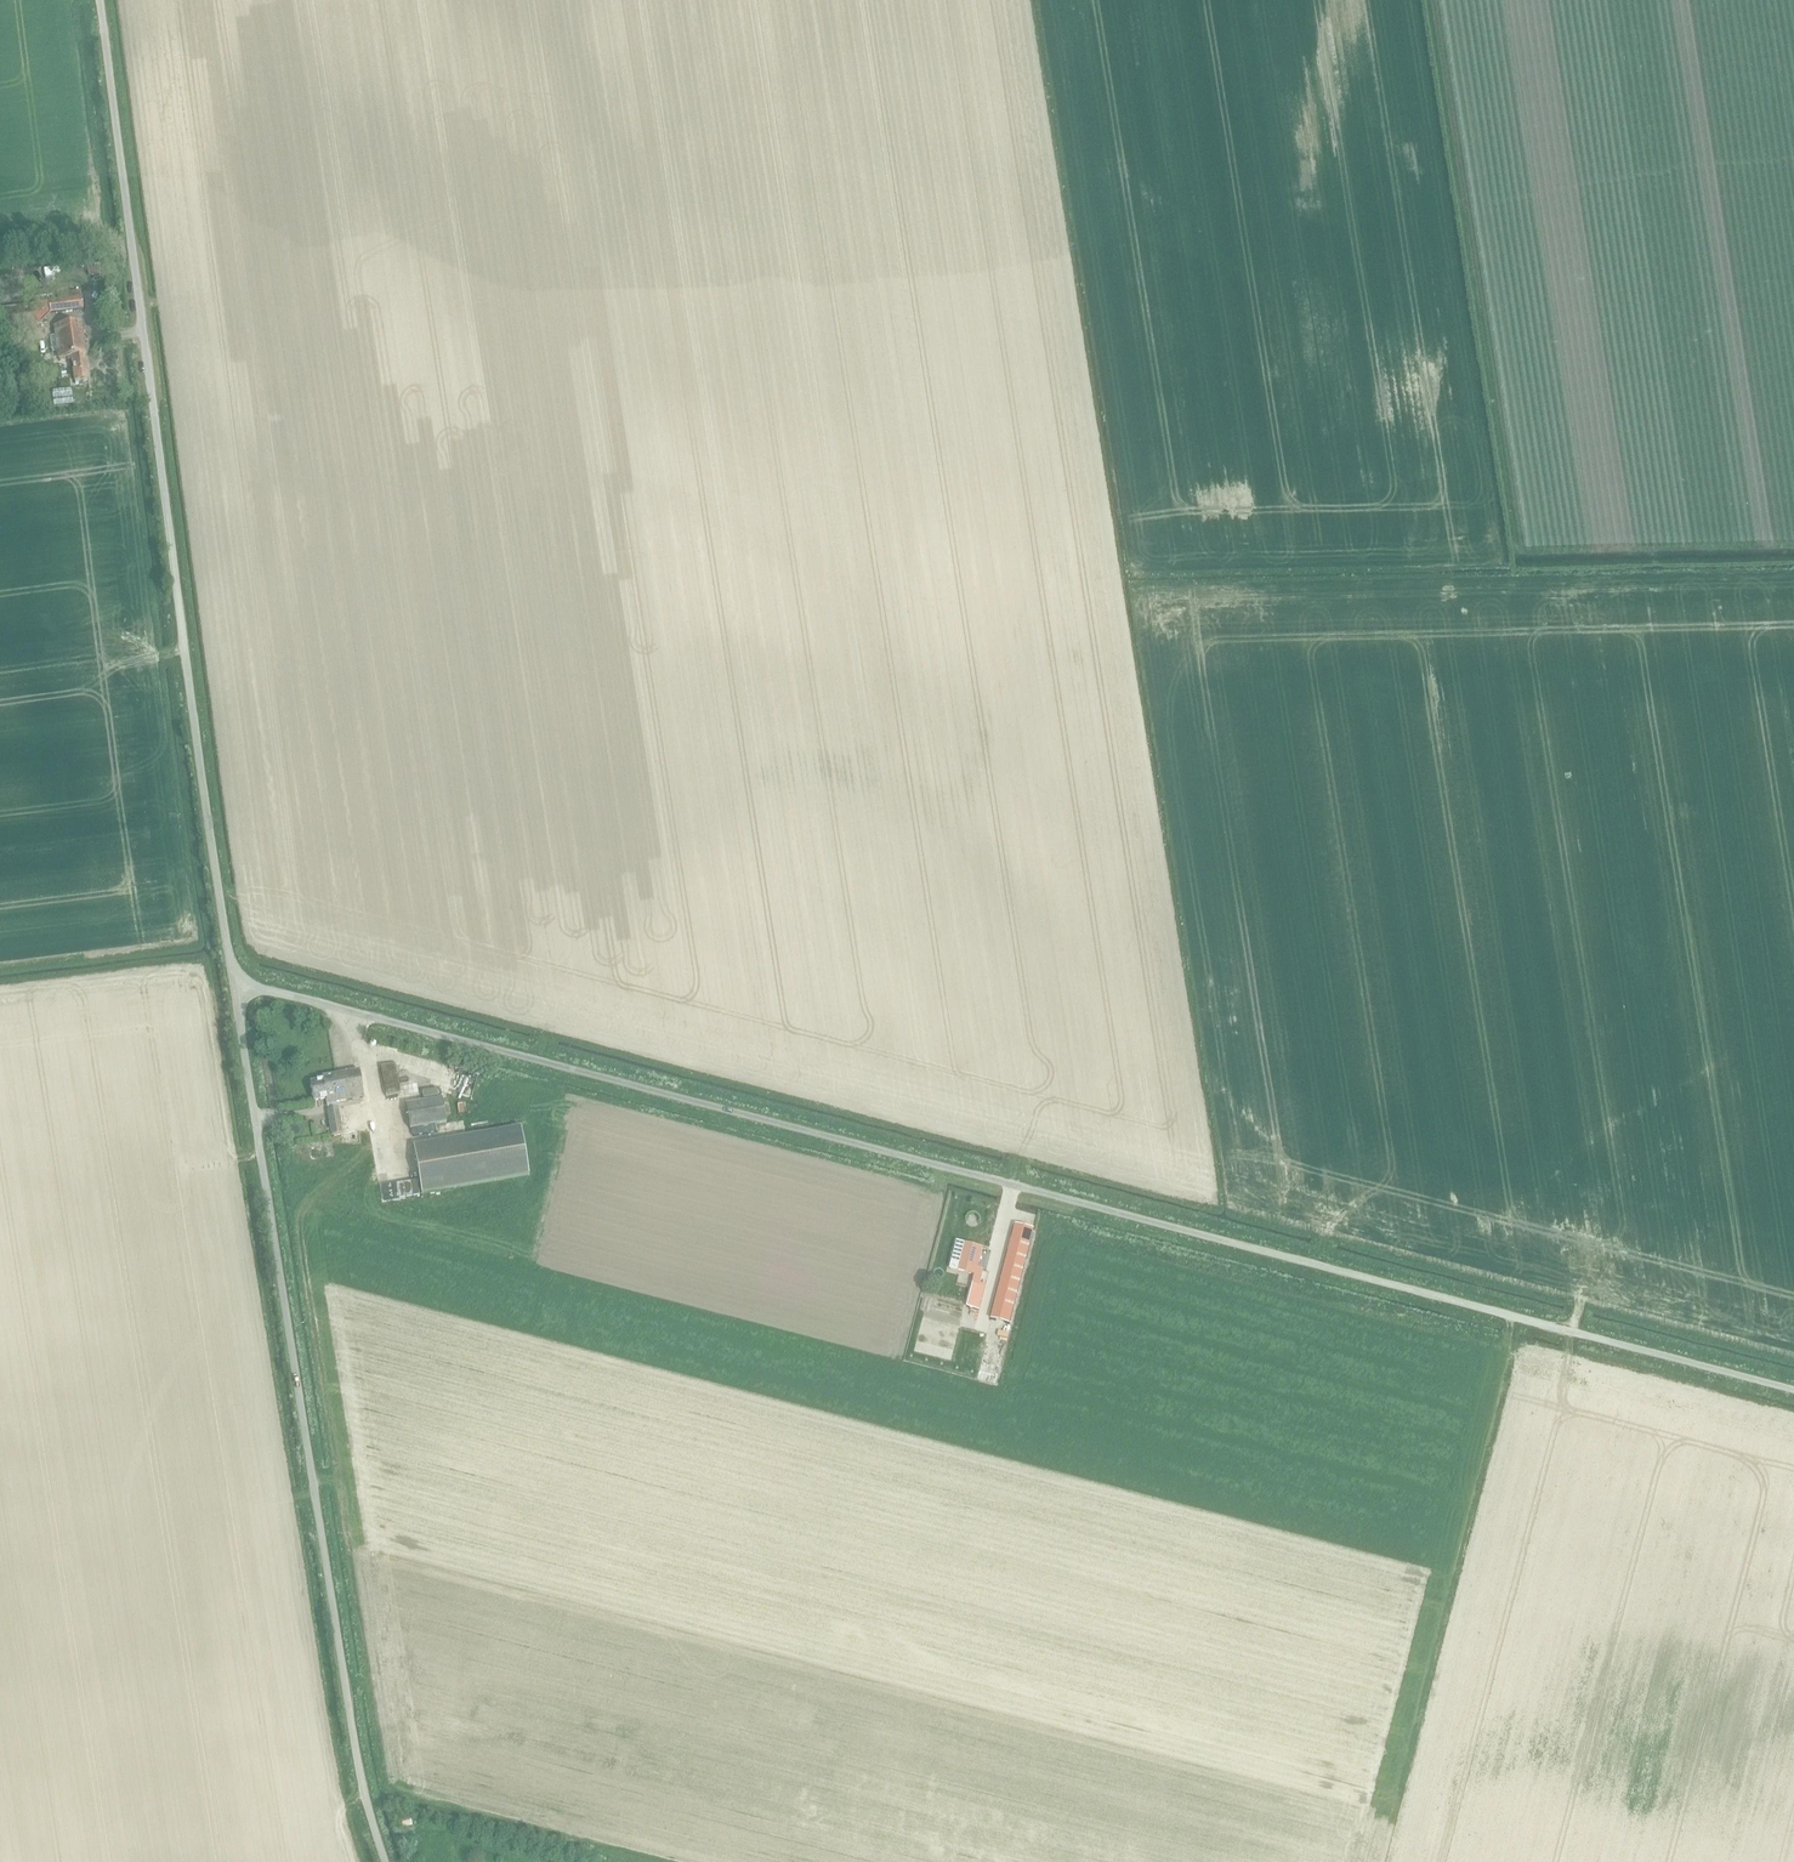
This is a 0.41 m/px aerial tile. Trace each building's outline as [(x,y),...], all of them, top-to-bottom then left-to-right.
[(0,311),(0,323),(1,331),(37,326),(50,313),(82,309),(81,297),(80,291),(57,294),(58,300),(48,302),(34,303),(34,306),(0,311)] [(74,381),(88,379),(80,323),(54,327),(59,359),(68,357),(68,361),(71,360),(74,381)] [(400,1093),(395,1063),(380,1066),(385,1095),(400,1093)] [(342,1134),(337,1102),(364,1097),(359,1071),(322,1077),(323,1080),(310,1082),(313,1101),(326,1099),(332,1136),(342,1134)] [(406,1105),(410,1129),(446,1123),(442,1098),(406,1105)] [(413,1146),(421,1194),(529,1175),(521,1127),(413,1146)] [(387,1193),(394,1192),(391,1174),(385,1174),(387,1193)] [(989,1329),(1007,1334),(1034,1229),(1016,1224),(989,1329)] [(977,1269),(982,1249),(964,1244),(956,1242),(949,1268),(975,1275),(973,1284),(967,1307),(979,1310),(985,1286),(979,1285),(983,1270),(977,1269)] [(988,1346),(1000,1347),(1001,1334),(989,1333),(988,1346)] [(994,1368),(998,1353),(986,1350),(982,1364),(994,1368)]
